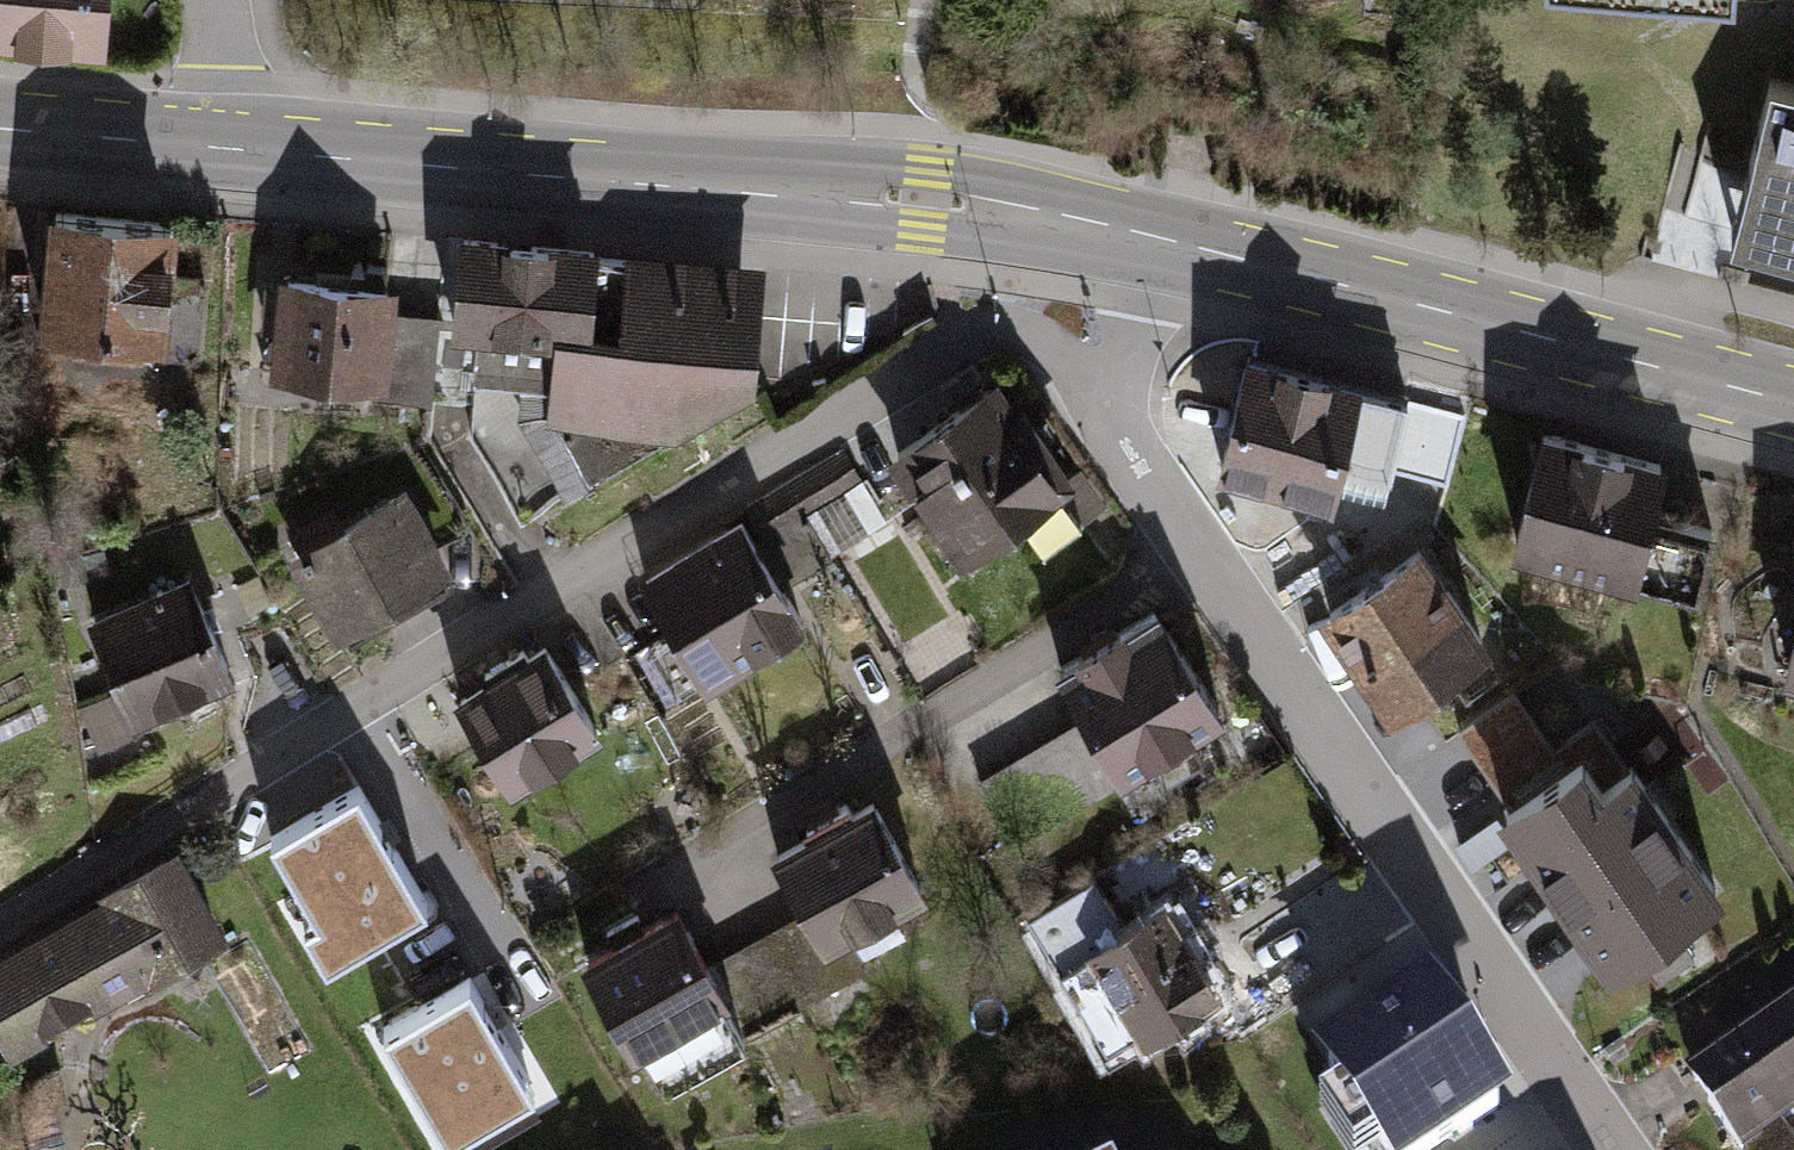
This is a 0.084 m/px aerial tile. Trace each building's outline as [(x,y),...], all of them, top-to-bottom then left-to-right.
[(100,37),(103,0),(0,0),(0,27),(100,37)] [(1776,83),(1736,225),(1793,241),(1793,88),(1776,83)] [(173,220),(57,212),(48,326),(165,335),(173,220)] [(755,267),(459,244),(446,393),(473,395),(470,430),(521,513),(747,374),(755,267)] [(289,274),(281,367),(381,376),(390,283),(289,274)] [(1404,405),(1255,368),(1230,465),(1380,503),(1404,405)] [(995,377),(898,439),(963,539),(1060,477),(995,377)] [(1669,468),(1543,437),(1516,543),(1642,575),(1669,468)] [(843,449),(760,500),(801,567),(831,549),(807,510),(861,478),(843,449)] [(294,551),(340,623),(446,557),(401,485),(294,551)] [(737,515),(642,574),(700,666),(795,608),(737,515)] [(1483,635),(1421,542),(1329,604),(1391,696),(1483,635)] [(189,579),(89,621),(131,719),(230,677),(189,579)] [(1153,605),(1060,662),(1091,712),(983,780),(1015,832),(1217,708),(1153,605)] [(545,640),(454,693),(509,786),(600,732),(545,640)] [(1608,784),(1584,752),(1498,815),(1613,971),(1725,889),(1634,765),(1608,784)] [(884,804),(798,857),(850,942),(936,889),(884,804)] [(356,805),(276,849),(337,959),(417,915),(356,805)] [(0,959),(0,1014),(16,1042),(220,928),(180,858),(0,959)] [(1088,955),(1074,964),(1122,1043),(1217,986),(1164,899),(1123,924),(1094,876),(1054,900),(1088,955)] [(605,951),(665,1075),(852,984),(815,907),(719,953),(696,907),(605,951)] [(1425,993),(1327,1056),(1345,1084),(1314,1104),(1343,1149),(1362,1149),(1382,1137),(1391,1149),(1416,1149),(1494,1100),(1425,993)] [(469,994),(388,1041),(450,1149),(531,1103),(469,994)] [(1695,1068),(1745,1143),(1793,1111),(1793,1003),(1695,1068)]
